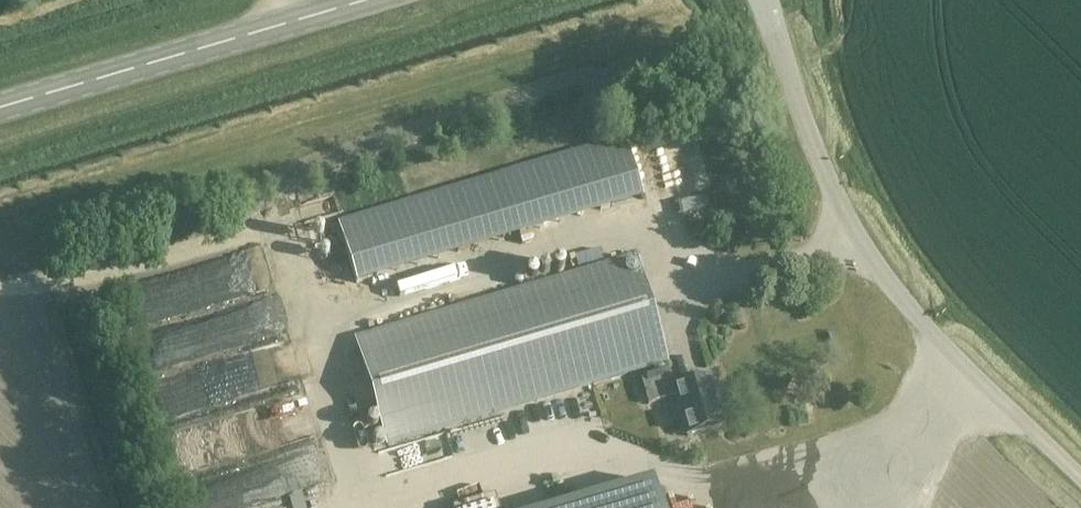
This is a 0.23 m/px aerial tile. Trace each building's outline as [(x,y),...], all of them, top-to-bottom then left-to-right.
[(615,108),(592,114),(595,125),(618,119),(615,108)] [(608,208),(642,198),(624,138),(590,147),(608,208)] [(736,143),(705,152),(709,165),(740,156),(736,143)] [(608,208),(590,147),(364,215),(382,275),(608,208)] [(353,284),(382,275),(364,215),(335,224),(353,284)] [(387,445),(658,365),(664,363),(667,362),(635,255),(356,338),(387,445)] [(264,297),(134,328),(144,372),(274,341),(264,297)] [(204,403),(294,383),(287,350),(197,370),(204,403)] [(664,363),(658,365),(659,371),(640,377),(648,405),(675,396),(687,435),(724,424),(710,377),(674,388),(668,369),(666,369),(664,363)] [(531,431),(546,430),(544,414),(529,415),(531,431)] [(160,438),(163,450),(196,443),(193,431),(160,438)] [(288,489),(275,454),(181,489),(188,507),(235,507),(288,489)] [(314,455),(286,458),(288,483),(316,480),(314,455)] [(400,480),(424,480),(423,471),(400,471),(400,480)] [(653,481),(561,507),(661,507),(653,481)] [(546,498),(550,507),(569,502),(566,492),(546,498)] [(453,507),(499,507),(495,495),(453,507)]
